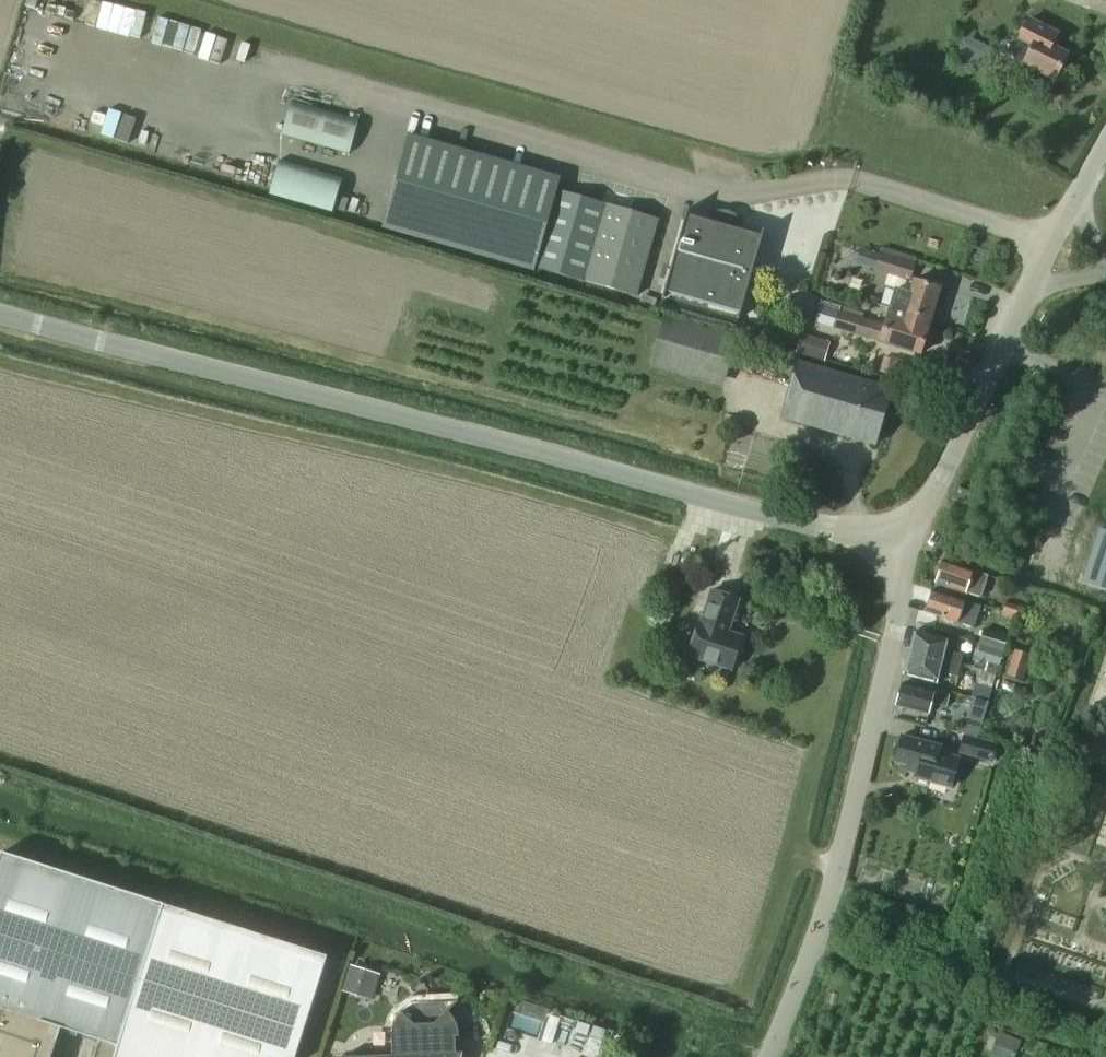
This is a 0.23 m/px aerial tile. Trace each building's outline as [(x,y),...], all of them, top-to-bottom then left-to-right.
[(122,6),(115,32),(247,67),(254,44),(184,25),(185,23),(122,6)] [(1015,60),(1022,63),(1022,64),(1054,80),(1068,53),(1052,45),(1058,33),(1030,18),(1019,39),(1009,43),(1015,60)] [(986,70),(995,51),(967,37),(958,57),(986,70)] [(281,136),(349,155),(358,121),(291,102),(281,136)] [(534,272),(535,268),(557,190),(560,177),(410,134),(382,229),(534,272)] [(333,213),(342,180),(278,162),(269,196),(333,213)] [(557,190),(535,268),(637,297),(659,219),(557,190)] [(665,298),(667,291),(741,312),(739,319),(740,319),(766,230),(764,230),(762,236),(737,229),(740,219),(717,213),(714,223),(689,215),(691,209),(689,208),(664,297),(665,298)] [(860,249),(856,264),(875,270),(880,255),(860,249)] [(874,272),(910,282),(915,265),(880,254),(880,255),(875,270),(874,272)] [(920,318),(930,321),(940,288),(913,280),(909,292),(895,288),(889,307),(920,317),(920,318)] [(815,322),(834,328),(839,311),(820,306),(815,322)] [(839,311),(834,328),(920,354),(922,349),(927,349),(930,338),(926,335),(930,322),(930,321),(920,318),(920,317),(889,307),(884,324),(862,318),(842,312),(840,312),(839,311)] [(724,386),(737,337),(665,317),(649,366),(724,386)] [(802,338),(798,353),(822,359),(826,344),(802,338)] [(891,358),(887,375),(909,380),(913,367),(914,364),(891,358)] [(798,362),(782,418),(875,444),(891,388),(798,362)] [(951,499),(964,504),(969,492),(957,486),(951,499)] [(1100,530),(1083,582),(1105,590),(1105,531),(1100,530)] [(936,583),(934,589),(964,599),(966,593),(971,594),(979,597),(982,587),(986,576),(972,572),(973,570),(943,561),(936,582),(936,583)] [(933,589),(926,612),(957,622),(974,628),(981,607),(964,601),(964,600),(964,599),(934,589),(933,589)] [(694,637),(692,638),(689,648),(690,650),(688,656),(731,670),(742,637),(728,633),(739,600),(711,591),(701,624),(699,623),(694,637)] [(1002,617),(1013,621),(1015,621),(1020,607),(1006,603),(1002,617)] [(964,655),(946,651),(949,638),(914,630),(908,654),(961,667),(964,655)] [(982,646),(1003,652),(1006,653),(1011,637),(984,630),(980,645),(982,645),(982,646)] [(1003,652),(982,646),(975,670),(982,672),(996,676),(1003,652)] [(1023,682),(1031,655),(1014,650),(1006,677),(1023,682)] [(958,678),(961,667),(908,654),(903,675),(938,684),(940,674),(958,678)] [(975,685),(972,698),(975,698),(989,703),(996,676),(982,672),(978,686),(975,685)] [(950,696),(935,692),(935,691),(902,683),(896,706),(929,714),(932,704),(947,708),(950,696)] [(983,724),(989,703),(975,698),(969,719),(962,717),(958,732),(977,738),(981,723),(983,724)] [(958,754),(993,763),(998,744),(963,735),(958,754)] [(901,736),(894,762),(918,769),(916,777),(952,787),(960,756),(941,751),(942,747),(901,736)] [(61,1029),(99,1040),(100,1041),(117,1046),(114,1056),(296,1056),(327,957),(305,950),(163,905),(1,854),(0,858),(0,1056),(52,1056),(61,1029)] [(344,993),(376,999),(381,971),(349,965),(344,993)] [(1074,996),(1077,981),(1054,977),(1051,992),(1074,996)] [(463,1054),(463,1053),(456,1054),(455,1036),(458,1036),(458,1033),(458,1030),(457,1026),(456,1023),(454,1020),(453,1017),(450,1015),(448,1012),(458,1001),(457,1000),(455,1002),(423,1003),(420,1003),(417,1004),(414,1005),(411,1006),(408,1007),(406,1009),(403,1011),(401,1013),(400,1012),(399,1013),(400,1014),(398,1017),(396,1019),(395,1022),(393,1025),(392,1028),(392,1031),(391,1034),(391,1037),(392,1055),(351,1056),(462,1056),(463,1054)] [(992,1056),(1015,1056),(1020,1042),(1000,1035),(992,1056)]
